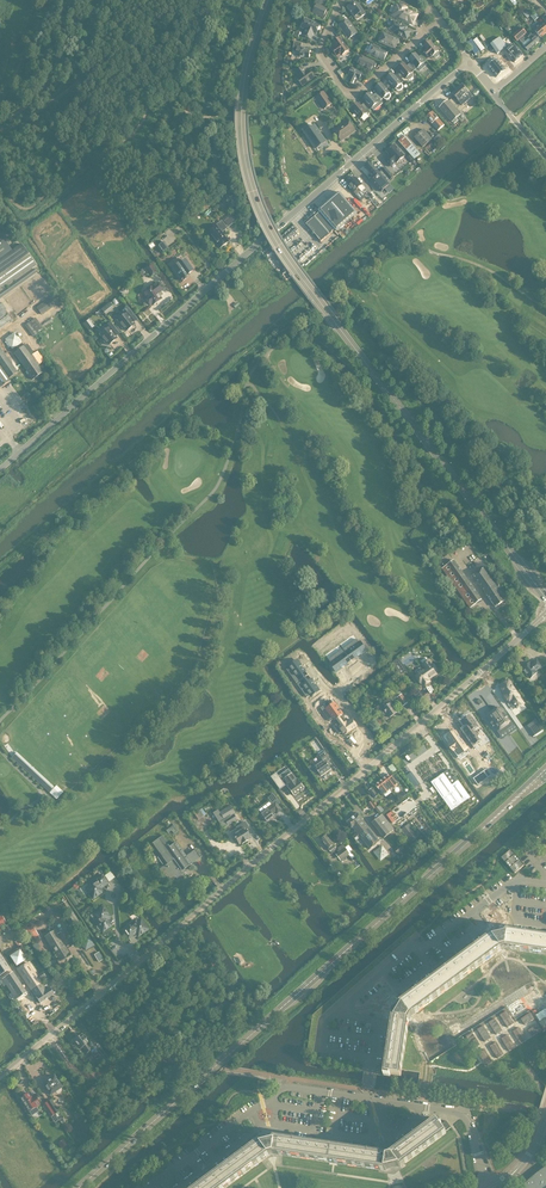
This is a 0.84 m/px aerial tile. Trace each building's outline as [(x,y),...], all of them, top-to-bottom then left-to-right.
[(327,10),(324,8),(327,2),(323,0),(318,0),(316,5),(317,5),(313,13),(324,18),(327,10)] [(484,5),(480,0),(475,4),(479,9),(484,5)] [(357,21),(366,15),(358,4),(355,6),(353,4),(347,8),(357,21)] [(395,5),(390,15),(413,25),(417,15),(405,10),(406,8),(405,8),(405,7),(404,7),(403,7),(403,6),(402,6),(401,6),(400,6),(400,7),(395,5)] [(316,35),(320,25),(305,19),(301,28),(306,30),(304,36),(311,39),(314,33),(316,35)] [(349,39),(357,33),(348,20),(339,26),(349,39)] [(403,26),(401,25),(402,25),(393,21),(390,29),(396,32),(395,34),(407,39),(410,32),(406,30),(404,29),(405,28),(405,27),(404,26),(403,26)] [(545,35),(545,34),(540,27),(535,31),(542,39),(545,35)] [(528,51),(533,46),(540,40),(536,36),(532,32),(530,33),(531,35),(528,37),(529,39),(525,43),(521,38),(526,34),(521,28),(512,36),(517,42),(519,40),(523,44),(523,45),(528,51)] [(383,33),(382,35),(381,36),(380,36),(380,37),(379,39),(379,40),(380,41),(379,43),(395,50),(399,40),(383,33)] [(342,55),(349,51),(340,38),(333,43),(336,47),(332,50),(337,57),(341,54),(342,55)] [(438,52),(439,52),(430,41),(424,47),(427,50),(424,53),(429,59),(432,56),(433,57),(433,56),(434,58),(436,58),(437,58),(439,56),(440,55),(439,53),(438,52)] [(293,52),(292,57),(296,57),(297,57),(298,58),(300,58),(301,58),(309,59),(310,50),(303,49),(303,47),(301,47),(302,43),(294,42),(293,50),(294,52),(293,52)] [(383,60),(387,51),(374,45),(370,54),(383,60)] [(515,63),(515,62),(522,56),(523,56),(523,55),(514,45),(513,45),(506,51),(505,52),(506,52),(514,62),(515,63)] [(413,63),(410,65),(415,71),(417,68),(418,69),(418,68),(420,71),(425,66),(423,63),(424,63),(423,63),(426,61),(421,55),(419,58),(415,54),(409,59),(413,63)] [(375,68),(377,63),(362,56),(358,65),(371,71),(373,67),(375,68)] [(496,60),(487,67),(497,78),(506,70),(496,60)] [(412,73),(415,71),(410,65),(407,68),(404,64),(398,69),(406,78),(407,78),(408,79),(409,80),(411,80),(412,78),(413,77),(413,75),(412,74),(412,73)] [(303,86),(314,78),(309,70),(306,72),(303,67),(296,72),(299,77),(297,79),(303,86)] [(352,68),(352,69),(350,68),(349,69),(348,71),(349,73),(350,73),(348,76),(350,77),(348,82),(355,86),(357,80),(358,80),(362,72),(352,68)] [(402,86),(401,84),(401,83),(403,81),(399,75),(396,78),(392,74),(386,79),(395,89),(396,89),(397,90),(399,91),(400,90),(402,89),(402,87),(402,86)] [(378,93),(376,95),(380,101),(383,98),(384,98),(385,99),(386,100),(388,99),(390,98),(390,96),(390,95),(389,94),(389,93),(381,84),(375,89),(378,93)] [(464,87),(462,85),(452,94),(462,106),(472,97),(465,89),(466,88),(465,87),(464,87)] [(332,104),(324,92),(316,97),(325,109),(332,104)] [(378,103),(380,101),(376,95),(373,97),(370,94),(364,99),(372,108),(378,103)] [(452,123),(461,115),(448,100),(439,108),(452,123)] [(357,115),(361,119),(367,114),(368,115),(371,113),(364,105),(362,107),(358,103),(352,109),(356,113),(355,113),(357,115)] [(438,131),(444,125),(433,112),(426,117),(438,131)] [(342,142),(356,132),(348,121),(334,131),(342,142)] [(314,126),(306,132),(305,132),(317,149),(326,142),(314,126)] [(423,147),(432,139),(424,130),(414,138),(423,147)] [(434,140),(437,144),(443,139),(439,135),(434,140)] [(414,159),(417,156),(418,155),(414,151),(415,150),(412,146),(409,143),(403,136),(400,139),(401,140),(399,141),(414,159)] [(397,163),(404,157),(395,145),(387,152),(389,154),(390,156),(388,158),(385,161),(390,167),(396,162),(397,163)] [(372,164),(366,169),(373,177),(370,180),(379,190),(381,192),(389,185),(390,184),(388,182),(380,173),(372,164)] [(350,184),(348,187),(354,193),(361,201),(363,199),(358,193),(361,191),(362,191),(365,188),(365,187),(362,183),(361,184),(358,181),(356,178),(350,183),(351,184),(350,184)] [(318,211),(336,231),(357,213),(339,192),(318,211)] [(320,212),(318,211),(305,223),(321,241),(335,229),(320,212)] [(227,228),(222,221),(216,225),(208,231),(220,248),(229,242),(222,233),(227,228)] [(12,251),(0,235),(0,260),(12,251)] [(157,247),(162,253),(169,249),(164,242),(157,247)] [(0,260),(0,292),(37,266),(21,244),(12,251),(0,260)] [(192,272),(191,269),(190,268),(191,268),(192,268),(188,263),(187,264),(185,260),(180,264),(179,263),(172,268),(173,269),(171,270),(179,281),(180,280),(182,281),(183,282),(187,279),(186,278),(188,276),(188,275),(192,272)] [(156,273),(151,265),(140,273),(143,277),(148,273),(151,277),(156,273)] [(0,293),(0,297),(36,272),(33,269),(0,293)] [(152,287),(143,293),(146,297),(144,299),(145,299),(144,300),(144,301),(143,302),(143,303),(144,303),(144,304),(144,305),(145,305),(145,306),(146,306),(147,306),(148,306),(149,306),(149,305),(150,306),(151,304),(152,306),(161,299),(157,293),(162,290),(157,283),(152,287)] [(59,308),(63,305),(56,294),(36,308),(41,316),(57,305),(59,308)] [(137,320),(128,309),(122,314),(124,316),(117,321),(122,326),(121,327),(124,330),(125,330),(126,331),(134,325),(133,323),(137,320)] [(115,337),(119,334),(110,323),(104,328),(106,330),(100,335),(104,340),(104,341),(106,344),(107,344),(108,345),(117,339),(115,337)] [(24,347),(14,354),(33,380),(42,373),(37,366),(44,361),(37,352),(31,356),(30,356),(33,354),(27,345),(24,347)] [(10,381),(9,379),(17,373),(0,348),(0,389),(10,381)] [(444,567),(442,569),(446,574),(470,608),(482,600),(464,574),(454,560),(451,562),(444,567)] [(493,583),(483,569),(473,576),(495,607),(498,605),(503,602),(506,600),(498,589),(502,586),(498,580),(493,583)] [(357,639),(343,649),(351,660),(354,657),(355,658),(366,650),(360,642),(359,643),(357,639)] [(342,650),(329,660),(331,663),(330,664),(336,672),(347,664),(346,663),(350,660),(342,650)] [(290,667),(287,670),(296,683),(307,676),(304,672),(305,671),(297,660),(289,666),(290,667)] [(392,663),(400,675),(405,672),(397,660),(392,663)] [(542,666),(537,660),(531,665),(529,663),(522,669),(530,679),(538,672),(536,671),(542,666)] [(437,673),(438,672),(433,664),(432,664),(431,662),(425,666),(426,669),(423,671),(422,669),(420,668),(416,671),(416,673),(417,675),(416,676),(421,684),(422,684),(424,686),(430,682),(428,679),(432,676),(433,677),(438,674),(437,673)] [(308,677),(297,684),(307,698),(310,695),(311,696),(319,690),(311,679),(310,680),(308,677)] [(380,686),(386,694),(397,685),(391,678),(380,686)] [(509,681),(508,682),(507,681),(502,684),(503,685),(500,687),(502,690),(501,691),(503,693),(503,694),(506,699),(509,703),(512,700),(514,704),(515,706),(515,705),(516,706),(517,707),(520,705),(523,703),(518,696),(519,696),(516,691),(512,685),(512,686),(509,681)] [(408,703),(399,690),(394,693),(403,706),(408,703)] [(387,714),(390,718),(397,712),(395,708),(394,706),(393,706),(388,699),(377,708),(380,712),(382,710),(386,714),(387,714)] [(331,700),(320,708),(330,722),(334,719),(334,720),(342,714),(334,703),(333,704),(331,700)] [(496,710),(493,712),(506,730),(515,724),(510,718),(508,720),(507,717),(506,717),(504,714),(505,714),(505,713),(504,714),(500,708),(497,710),(496,710)] [(490,715),(487,717),(491,723),(491,724),(492,723),(494,726),(493,726),(493,727),(494,727),(500,735),(506,731),(506,730),(493,712),(490,714),(490,715)] [(469,716),(461,721),(466,728),(464,730),(472,741),(471,742),(477,750),(488,742),(481,731),(477,734),(474,730),(478,727),(474,722),(469,716)] [(344,719),(334,726),(339,734),(342,732),(344,735),(356,726),(352,720),(348,722),(347,721),(347,722),(344,719)] [(530,729),(535,735),(535,736),(543,730),(537,721),(536,721),(532,724),(533,727),(530,729)] [(455,731),(447,737),(450,742),(448,744),(450,746),(452,749),(454,751),(455,750),(459,755),(467,749),(461,740),(459,736),(459,737),(455,731)] [(323,761),(315,767),(321,776),(331,769),(331,768),(331,769),(326,762),(330,759),(325,751),(319,756),(323,761)] [(311,765),(308,768),(314,775),(317,773),(311,765)] [(448,770),(432,781),(452,811),(471,798),(458,780),(455,776),(453,777),(448,770)] [(481,777),(475,781),(478,785),(488,778),(484,771),(479,774),(481,777)] [(292,774),(284,779),(289,786),(288,786),(294,796),(304,788),(298,779),(297,780),(292,774)] [(383,780),(391,790),(393,788),(394,789),(397,787),(396,786),(398,785),(390,774),(383,780)] [(279,776),(273,780),(280,789),(285,785),(279,776)] [(384,796),(391,790),(383,780),(376,785),(384,796)] [(56,786),(49,793),(56,799),(63,792),(56,786)] [(378,796),(372,788),(369,790),(375,798),(378,796)] [(269,800),(257,810),(260,814),(261,815),(266,822),(273,817),(272,814),(275,812),(277,814),(281,810),(277,805),(280,803),(273,794),(267,798),(269,800)] [(230,818),(233,822),(236,820),(231,810),(228,807),(224,809),(224,808),(217,812),(224,822),(230,818)] [(352,828),(353,827),(357,833),(353,837),(356,841),(361,837),(370,849),(380,842),(362,820),(363,819),(359,814),(359,813),(358,814),(348,822),(347,822),(348,823),(352,828)] [(395,830),(382,815),(378,818),(377,819),(372,822),(372,823),(384,838),(395,830)] [(245,822),(236,828),(237,829),(239,832),(245,842),(249,839),(248,839),(250,838),(248,834),(251,832),(245,822)] [(171,831),(174,834),(178,831),(173,824),(165,829),(168,833),(171,831)] [(409,824),(401,830),(411,842),(419,836),(409,824)] [(237,829),(230,833),(232,835),(235,839),(239,845),(241,844),(245,842),(239,832),(237,829)] [(321,840),(330,852),(336,847),(327,835),(321,840)] [(169,878),(172,879),(173,880),(176,877),(176,878),(184,873),(182,871),(202,856),(196,849),(186,857),(176,843),(169,848),(168,847),(170,846),(169,845),(163,836),(160,838),(151,845),(148,847),(156,858),(157,857),(164,866),(159,869),(164,877),(166,876),(168,879),(169,878)] [(353,851),(349,846),(346,841),(337,847),(340,852),(336,855),(342,862),(344,864),(346,863),(343,860),(344,859),(344,858),(349,854),(354,861),(357,859),(352,852),(353,851)] [(400,858),(407,853),(401,844),(394,850),(400,858)] [(515,873),(524,865),(510,850),(501,858),(515,873)] [(102,875),(95,880),(94,880),(91,882),(91,883),(92,885),(86,889),(93,899),(103,892),(100,888),(108,883),(102,875)] [(110,917),(103,907),(93,914),(98,920),(96,922),(96,923),(98,925),(99,925),(103,931),(111,926),(107,919),(110,917)] [(70,917),(76,925),(77,926),(80,924),(74,914),(70,917)] [(130,923),(130,924),(122,930),(128,938),(136,933),(138,936),(148,929),(141,920),(135,924),(133,922),(132,922),(130,923)] [(545,955),(545,938),(502,931),(501,924),(493,926),(496,933),(446,970),(456,983),(501,950),(505,949),(545,955)] [(32,939),(37,936),(32,927),(26,931),(32,939)] [(57,961),(60,966),(73,959),(69,953),(55,930),(44,937),(59,960),(57,961)] [(29,957),(21,946),(9,954),(12,957),(11,957),(16,965),(17,965),(25,960),(24,959),(29,957)] [(99,952),(94,955),(99,962),(103,959),(99,952)] [(8,970),(10,969),(7,964),(0,954),(0,976),(8,970)] [(211,956),(207,959),(211,965),(215,962),(211,956)] [(40,1004),(54,994),(50,988),(46,991),(39,980),(46,977),(43,972),(37,977),(27,963),(22,967),(17,969),(40,1004)] [(10,974),(2,979),(6,985),(11,993),(16,1000),(22,995),(26,993),(23,988),(17,979),(15,976),(13,972),(17,969),(22,967),(21,966),(20,964),(14,968),(11,970),(10,969),(8,970),(10,974)] [(411,1017),(456,983),(446,970),(416,992),(396,1007),(390,1002),(386,1009),(393,1012),(384,1074),(401,1076),(409,1020),(411,1017)] [(82,1034),(78,1037),(89,1051),(92,1049),(91,1047),(88,1043),(89,1042),(86,1039),(87,1039),(84,1036),(83,1036),(82,1034)] [(89,1051),(78,1037),(74,1040),(80,1049),(82,1047),(85,1050),(84,1051),(86,1054),(89,1051)] [(61,1092),(62,1090),(61,1089),(61,1088),(62,1088),(54,1076),(43,1083),(50,1095),(55,1092),(56,1092),(57,1093),(59,1093),(61,1092)] [(28,1093),(20,1098),(29,1112),(32,1116),(39,1111),(36,1107),(36,1106),(40,1104),(35,1096),(31,1099),(28,1093)] [(51,1100),(47,1102),(55,1114),(59,1120),(63,1118),(51,1100)] [(51,1117),(55,1114),(47,1102),(43,1105),(51,1117)] [(446,1133),(445,1132),(440,1125),(436,1120),(397,1148),(396,1146),(390,1150),(388,1151),(386,1151),(378,1150),(377,1153),(331,1146),(329,1163),(379,1170),(384,1171),(385,1169),(385,1168),(399,1165),(400,1167),(405,1163),(446,1133)] [(446,1121),(440,1125),(445,1132),(451,1127),(446,1121)] [(329,1163),(331,1146),(276,1138),(267,1136),(256,1144),(214,1175),(224,1187),(225,1187),(262,1161),(269,1155),(273,1154),(283,1156),(329,1163)] [(543,1168),(541,1170),(538,1172),(535,1174),(533,1176),(530,1179),(528,1181),(525,1183),(523,1186),(521,1187),(545,1187),(545,1166),(543,1168)] [(214,1175),(197,1187),(224,1187),(214,1175)]
